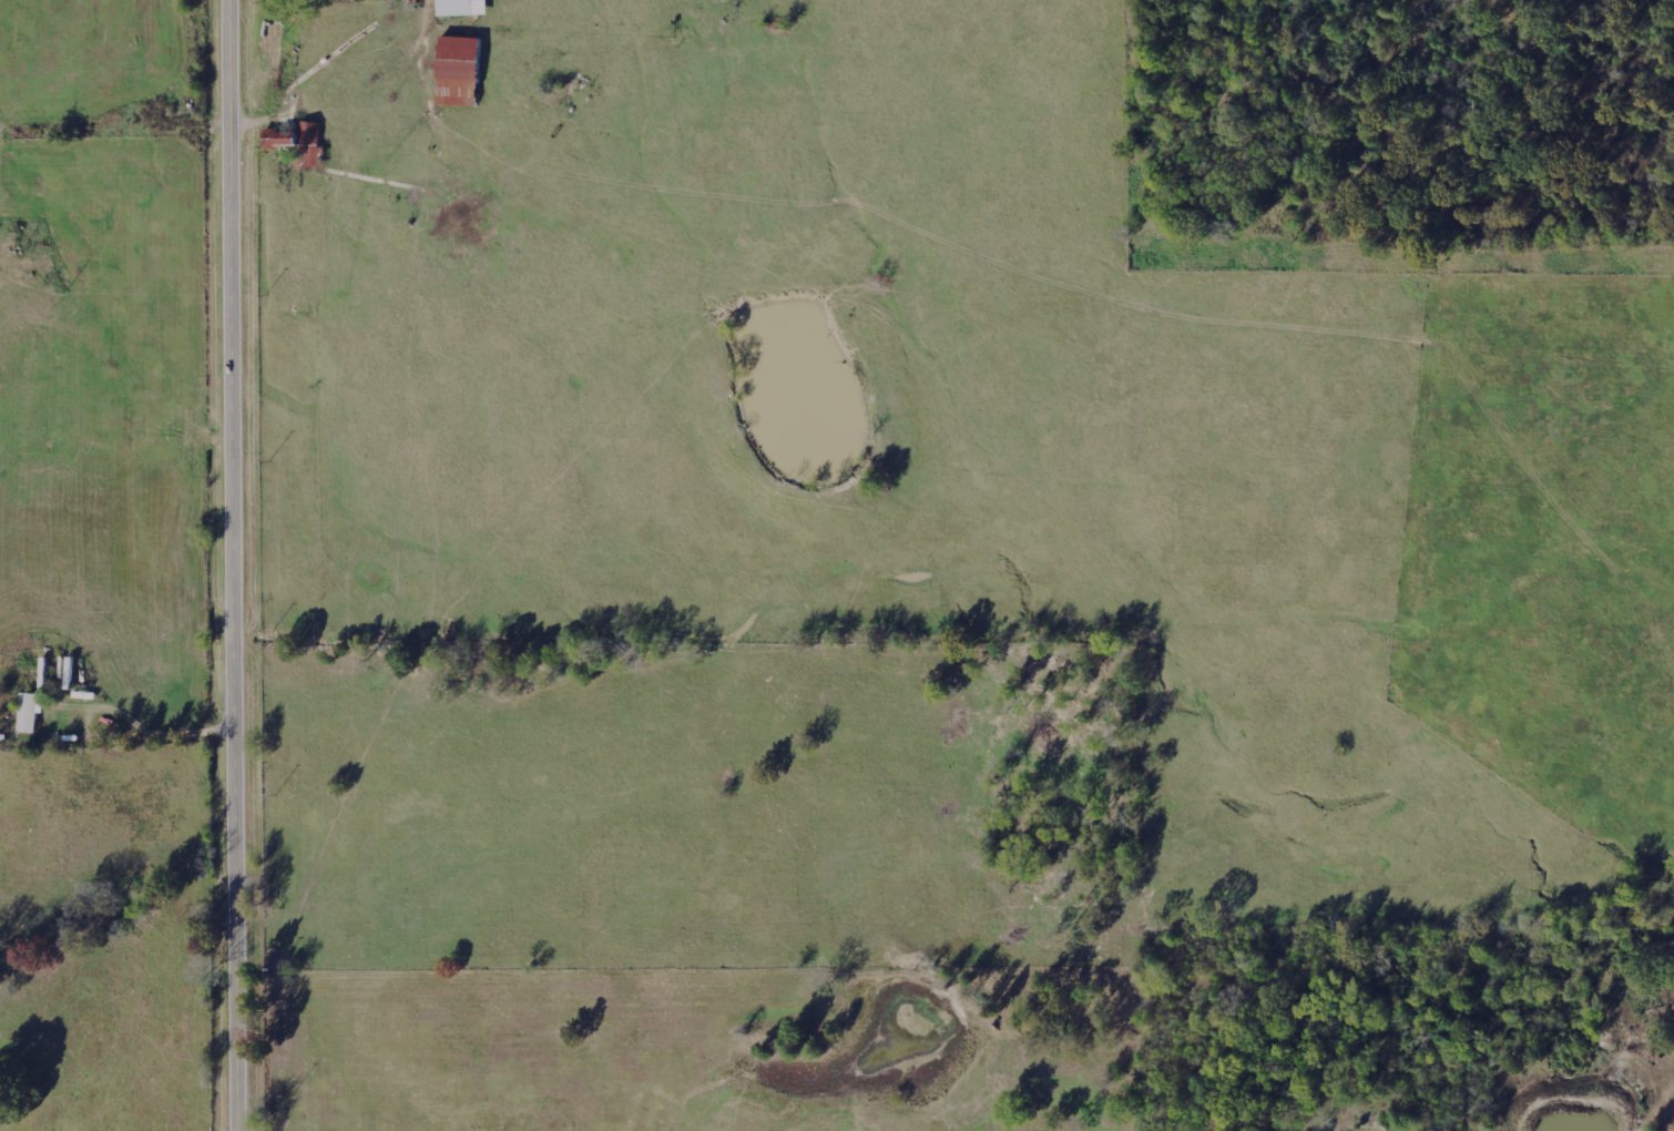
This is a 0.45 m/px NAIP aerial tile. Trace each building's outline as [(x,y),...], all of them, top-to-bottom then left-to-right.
[(443,16),(491,15),(491,0),(442,0),(443,16)] [(484,38),(444,37),(441,105),(481,107),(484,38)] [(323,147),(324,123),(304,123),(304,133),(268,132),(268,146),(323,147)] [(328,168),(329,147),(304,146),(304,167),(328,168)] [(22,732),(40,732),(42,694),(24,693),(22,732)]
